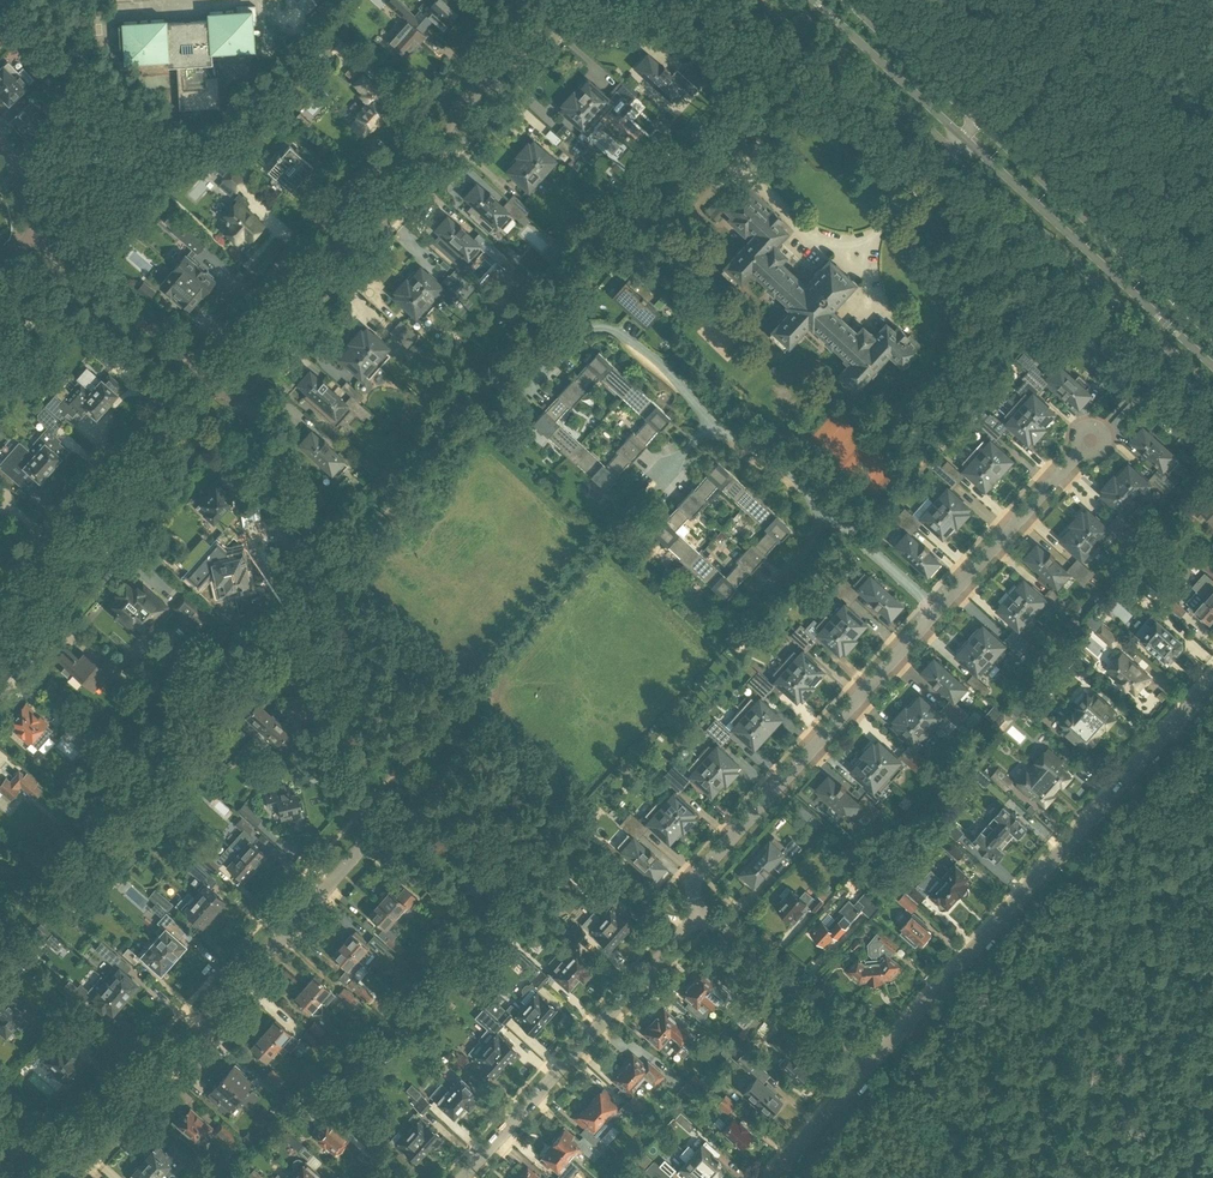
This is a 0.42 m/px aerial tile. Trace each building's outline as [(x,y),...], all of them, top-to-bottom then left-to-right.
[(0,3),(0,17),(10,6),(4,0),(3,0),(0,3)] [(318,2),(316,0),(299,0),(309,11),(318,2)] [(415,15),(427,26),(433,19),(445,30),(459,14),(457,12),(467,1),(466,0),(426,0),(420,7),(421,8),(415,15)] [(421,32),(427,26),(415,15),(400,2),(394,10),(407,22),(390,41),(406,56),(424,35),(421,32)] [(237,10),(208,12),(208,20),(167,23),(167,19),(122,22),(122,25),(119,25),(120,46),(124,46),(125,63),(168,60),(169,66),(177,65),(180,109),(221,106),(218,61),(213,62),(212,52),(255,49),(254,24),(257,23),(256,5),(237,6),(237,10)] [(79,39),(78,20),(70,20),(72,40),(79,39)] [(27,46),(42,31),(35,24),(20,39),(27,46)] [(319,40),(333,53),(344,41),(329,28),(319,40)] [(56,69),(72,55),(65,49),(50,62),(56,69)] [(637,67),(677,103),(687,92),(692,96),(699,88),(685,76),(677,68),(670,76),(667,73),(669,70),(664,66),(662,69),(651,59),(648,55),(637,67)] [(18,72),(8,62),(4,66),(3,66),(0,69),(0,91),(19,72),(18,72)] [(9,104),(30,84),(29,83),(34,79),(23,68),(18,72),(19,72),(0,91),(0,94),(9,104)] [(357,118),(351,124),(363,136),(369,129),(370,130),(386,112),(374,101),(383,91),(363,73),(354,84),(371,99),(367,104),(366,103),(362,107),(363,108),(355,116),(357,118)] [(573,94),(601,119),(614,106),(622,113),(637,96),(622,83),(608,99),(588,82),(584,86),(581,84),(573,94)] [(291,95),(286,91),(281,98),(285,102),(291,95)] [(593,129),(601,119),(573,94),(563,104),(566,107),(562,110),(583,129),(588,124),(593,129)] [(43,107),(36,100),(34,103),(33,102),(25,109),(24,108),(19,113),(20,113),(12,120),(19,128),(18,129),(23,135),(25,134),(26,136),(41,122),(43,124),(52,115),(44,106),(43,107)] [(294,119),(306,129),(311,123),(299,113),(294,119)] [(671,130),(664,124),(659,129),(666,135),(671,130)] [(306,150),(312,143),(299,132),(293,139),(306,150)] [(565,142),(579,154),(584,149),(570,136),(565,142)] [(575,160),(579,154),(565,142),(560,147),(575,160)] [(518,155),(542,175),(550,166),(554,161),(534,143),(531,146),(528,144),(518,155)] [(281,155),(280,154),(277,157),(278,158),(275,162),(282,169),(275,177),(291,191),(314,166),(290,145),(281,155)] [(693,159),(711,177),(717,171),(703,158),(709,152),(705,148),(693,159)] [(212,166),(222,176),(230,168),(214,153),(205,163),(210,168),(212,166)] [(835,159),(841,166),(849,159),(843,153),(835,159)] [(533,185),(542,175),(518,155),(510,164),(512,166),(508,171),(529,190),(533,185)] [(695,163),(690,168),(696,175),(702,169),(695,163)] [(223,179),(236,191),(246,181),(232,169),(223,179)] [(513,219),(514,218),(493,199),(495,197),(490,193),(488,195),(477,185),(466,197),(471,202),(472,202),(474,203),(467,211),(471,214),(470,215),(490,233),(497,225),(503,230),(513,218),(513,219)] [(782,220),(749,189),(744,193),(742,192),(726,209),(733,216),(730,219),(745,233),(748,230),(753,235),(753,237),(745,245),(744,245),(729,261),(730,262),(721,271),(737,286),(750,271),(754,276),(756,274),(770,287),(769,289),(774,293),(775,292),(789,304),(788,306),(792,310),(789,313),(789,312),(788,313),(786,313),(783,316),(784,318),(783,319),(781,319),(778,322),(778,323),(778,324),(778,325),(771,334),(786,348),(794,340),(795,341),(796,340),(798,340),(800,337),(800,335),(800,334),(802,335),(805,332),(805,329),(806,329),(805,328),(808,325),(812,329),(814,328),(828,341),(826,342),(831,347),(833,345),(847,358),(846,360),(850,364),(836,378),(852,392),(889,353),(904,367),(909,361),(907,360),(920,346),(899,327),(894,332),(886,325),(876,336),(871,331),(869,333),(863,328),(857,334),(830,310),(839,301),(842,300),(846,295),(847,292),(854,284),(849,279),(850,277),(848,275),(847,277),(837,268),(839,266),(837,264),(835,266),(829,261),(822,269),(819,270),(814,275),(814,278),(806,287),(779,262),(785,256),(779,250),(780,248),(776,244),(786,232),(778,224),(782,220)] [(250,241),(251,240),(264,226),(244,209),(249,203),(239,194),(233,201),(235,204),(222,218),(226,221),(225,222),(231,226),(225,232),(238,243),(244,236),(250,241)] [(153,195),(149,200),(155,205),(159,200),(153,195)] [(515,197),(511,202),(525,215),(530,210),(515,197)] [(716,200),(706,211),(717,221),(727,210),(716,200)] [(529,219),(525,215),(511,202),(506,208),(525,225),(529,219)] [(459,228),(448,218),(437,230),(442,235),(442,234),(473,262),(484,251),(485,251),(463,232),(466,229),(461,225),(459,228)] [(665,226),(660,221),(653,229),(658,233),(665,226)] [(196,255),(203,246),(186,231),(179,240),(192,252),(196,255)] [(130,232),(125,238),(132,244),(137,238),(130,232)] [(491,253),(496,248),(481,235),(477,240),(491,253)] [(193,257),(196,255),(192,252),(188,256),(187,255),(175,269),(203,292),(203,293),(205,291),(206,292),(214,283),(213,282),(215,279),(213,278),(215,276),(209,270),(207,272),(197,264),(199,262),(193,257)] [(440,264),(447,270),(450,266),(443,260),(440,264)] [(184,308),(184,307),(189,311),(191,308),(193,309),(198,303),(196,301),(203,292),(175,269),(163,283),(172,291),(169,295),(178,302),(178,303),(184,308)] [(439,285),(421,269),(417,273),(414,271),(406,281),(434,306),(441,298),(451,307),(462,295),(458,291),(444,278),(439,285)] [(444,278),(458,291),(467,281),(454,270),(449,275),(448,274),(444,278)] [(646,325),(657,313),(646,303),(648,301),(644,297),(648,292),(632,278),(615,297),(641,320),(641,321),(646,325)] [(426,316),(434,306),(406,281),(396,292),(399,294),(395,297),(416,316),(420,311),(426,316)] [(137,290),(148,300),(153,294),(142,284),(137,290)] [(667,303),(661,298),(654,306),(659,311),(667,303)] [(398,329),(412,341),(417,336),(403,323),(398,329)] [(407,347),(412,341),(398,329),(393,334),(407,347)] [(351,342),(380,367),(388,358),(383,353),(387,348),(367,330),(363,333),(361,331),(351,342)] [(100,359),(111,369),(121,357),(102,341),(97,346),(105,353),(100,359)] [(371,377),(380,367),(351,342),(343,351),(345,354),(341,358),(362,377),(366,372),(371,377)] [(959,353),(948,344),(942,351),(953,361),(959,353)] [(1106,353),(1114,360),(1119,354),(1111,347),(1106,353)] [(627,377),(599,352),(597,355),(596,354),(589,362),(590,362),(575,379),(574,378),(565,387),(579,399),(587,390),(586,389),(598,376),(623,398),(636,384),(627,377)] [(1080,374),(1075,379),(1055,361),(1045,373),(1044,372),(1044,373),(1065,392),(1063,394),(1067,398),(1069,396),(1080,406),(1091,394),(1087,390),(1091,385),(1080,374)] [(897,368),(891,362),(886,367),(892,373),(897,368)] [(1029,373),(1043,385),(1048,380),(1034,367),(1029,373)] [(310,372),(299,384),(308,392),(303,397),(331,422),(336,417),(341,421),(353,408),(365,419),(368,416),(371,418),(373,416),(352,397),(345,404),(326,386),(328,384),(323,380),(321,382),(310,372)] [(1039,391),(1043,385),(1029,373),(1024,378),(1039,391)] [(90,392),(108,407),(113,401),(112,400),(118,394),(116,392),(122,386),(109,374),(103,381),(101,380),(90,392)] [(1016,390),(1023,396),(1016,404),(1045,430),(1053,420),(1051,418),(1055,413),(1035,394),(1037,391),(1025,380),(1016,390)] [(343,390),(352,397),(373,416),(358,402),(363,397),(348,384),(343,390)] [(662,429),(669,421),(668,421),(671,418),(643,393),(644,392),(636,384),(623,398),(646,420),(634,434),(633,433),(625,442),(639,454),(647,445),(646,445),(661,429),(662,429)] [(570,409),(579,399),(565,387),(557,396),(558,397),(543,413),(542,412),(535,421),(536,421),(533,424),(560,449),(560,450),(568,458),(581,443),(557,420),(568,408),(570,409)] [(48,408),(47,409),(57,418),(58,417),(61,419),(68,412),(69,414),(76,413),(77,412),(82,416),(88,411),(96,418),(102,412),(103,413),(108,407),(90,392),(86,389),(76,400),(74,399),(68,399),(65,403),(62,399),(60,401),(54,395),(45,405),(48,408)] [(1035,440),(1045,430),(1016,404),(1011,399),(1011,400),(1016,404),(1008,413),(1013,418),(1009,423),(1029,441),(1033,438),(1035,440)] [(52,471),(57,465),(55,464),(61,457),(59,456),(65,449),(58,443),(60,441),(54,435),(54,431),(61,424),(58,422),(59,420),(57,418),(47,409),(44,407),(36,416),(49,427),(45,431),(28,450),(31,452),(52,471)] [(986,420),(1001,433),(1006,427),(991,414),(986,420)] [(996,438),(1001,433),(986,420),(982,425),(996,438)] [(1164,468),(1158,475),(1172,488),(1179,480),(1170,472),(1181,461),(1150,433),(1144,428),(1134,440),(1145,450),(1142,452),(1147,457),(1149,454),(1157,461),(1156,463),(1159,465),(1160,464),(1164,468)] [(323,443),(312,433),(301,445),(306,450),(306,449),(337,477),(348,466),(348,467),(349,466),(327,447),(329,445),(325,440),(323,443)] [(20,485),(24,481),(29,485),(36,478),(40,481),(45,475),(47,476),(52,471),(31,452),(28,450),(20,442),(0,464),(0,467),(20,485)] [(630,464),(639,454),(625,442),(616,451),(617,452),(605,465),(581,443),(568,458),(576,465),(577,465),(605,490),(607,487),(608,488),(615,480),(615,479),(629,463),(630,464)] [(969,446),(1002,477),(1011,467),(1008,465),(1012,460),(992,442),(987,447),(982,442),(974,451),(969,446)] [(993,486),(1002,477),(969,446),(968,447),(973,451),(965,460),(971,465),(966,470),(987,489),(991,484),(993,486)] [(357,465),(360,463),(345,450),(341,455),(355,468),(357,465)] [(746,488),(719,462),(716,465),(716,464),(709,472),(709,473),(694,489),(694,488),(685,497),(699,510),(707,501),(705,499),(717,486),(742,509),(755,495),(747,487),(746,488)] [(944,467),(958,480),(963,475),(949,462),(944,467)] [(1114,477),(1148,508),(1148,507),(1143,503),(1151,494),(1146,489),(1150,484),(1130,465),(1126,470),(1123,468),(1114,477)] [(953,485),(958,480),(944,467),(939,472),(953,485)] [(1167,493),(1172,488),(1158,475),(1153,480),(1167,493)] [(1148,508),(1114,477),(1105,488),(1107,490),(1104,494),(1125,512),(1129,507),(1134,512),(1143,503),(1148,508)] [(210,492),(201,503),(209,510),(205,514),(205,513),(204,514),(213,522),(231,503),(232,503),(233,502),(227,497),(230,494),(226,491),(226,492),(215,482),(208,490),(210,492)] [(936,503),(959,524),(969,513),(966,511),(970,507),(949,489),(940,498),(936,503)] [(1209,500),(1200,492),(1186,507),(1192,512),(1193,510),(1202,518),(1206,514),(1212,521),(1212,495),(1209,500)] [(782,539),(789,532),(788,531),(791,528),(763,503),(764,502),(755,495),(742,509),(766,531),(754,544),(752,543),(744,552),(758,565),(767,555),(766,555),(781,539),(782,539)] [(690,519),(699,510),(685,497),(677,507),(678,507),(663,523),(662,523),(655,530),(656,531),(653,534),(680,560),(679,560),(688,568),(701,554),(676,531),(688,517),(690,519)] [(959,524),(936,503),(928,512),(923,517),(944,536),(948,531),(951,534),(959,524)] [(901,514),(915,527),(920,522),(906,509),(901,514)] [(236,516),(230,510),(217,525),(223,531),(236,516)] [(1073,523),(1102,549),(1102,548),(1097,544),(1105,535),(1105,534),(1109,530),(1089,511),(1085,515),(1083,512),(1073,523)] [(911,532),(915,527),(901,514),(896,520),(911,532)] [(1117,521),(1131,533),(1136,528),(1121,515),(1117,521)] [(1126,539),(1131,533),(1117,521),(1112,526),(1126,539)] [(1101,549),(1102,549),(1073,523),(1065,533),(1067,535),(1063,539),(1083,558),(1088,553),(1096,544),(1101,549)] [(924,548),(909,534),(898,546),(924,569),(923,569),(929,574),(939,562),(928,552),(931,549),(926,545),(924,548)] [(189,568),(204,551),(197,544),(185,557),(186,558),(182,562),(189,568)] [(1049,556),(1038,546),(1027,558),(1033,563),(1033,562),(1059,585),(1069,574),(1054,560),(1056,558),(1051,553),(1049,556)] [(743,553),(737,547),(728,557),(734,562),(735,561),(737,563),(725,576),(722,573),(722,574),(701,554),(688,568),(696,576),(697,575),(724,600),(727,597),(728,598),(735,590),(735,589),(749,573),(750,574),(758,565),(744,552),(743,553)] [(248,568),(244,549),(234,551),(230,555),(223,549),(219,554),(213,549),(187,577),(199,588),(212,573),(214,574),(219,595),(234,591),(234,594),(251,590),(246,569),(248,568)] [(1212,576),(1212,564),(1198,551),(1192,558),(1212,576)] [(161,569),(165,564),(155,554),(150,559),(161,569)] [(1075,566),(1090,579),(1094,574),(1080,561),(1075,566)] [(1085,584),(1090,579),(1075,566),(1070,572),(1085,584)] [(1205,571),(1192,585),(1205,597),(1212,604),(1212,579),(1205,571)] [(895,600),(864,572),(854,584),(853,583),(853,584),(874,603),(872,605),(877,609),(879,607),(890,617),(901,605),(895,600)] [(1118,587),(1134,601),(1143,591),(1127,577),(1118,587)] [(838,584),(853,596),(858,591),(843,578),(838,584)] [(1010,593),(1043,623),(1044,623),(1039,618),(1047,609),(1041,604),(1046,600),(1025,581),(1021,586),(1019,583),(1010,593)] [(134,590),(126,583),(116,594),(118,596),(113,601),(112,600),(105,607),(114,615),(113,615),(115,617),(116,616),(122,623),(128,617),(137,625),(136,625),(138,627),(139,627),(145,633),(156,621),(155,621),(167,607),(156,597),(153,601),(137,587),(134,590)] [(848,602),(853,596),(838,584),(834,589),(848,602)] [(1063,609),(1067,603),(1053,591),(1048,596),(1063,609)] [(1043,623),(1010,593),(1001,603),(1004,605),(1000,610),(1020,628),(1025,623),(1033,614),(1043,623)] [(195,631),(206,619),(198,613),(200,611),(184,596),(174,607),(185,617),(182,620),(195,631)] [(1212,620),(1212,604),(1205,597),(1199,603),(1196,600),(1191,605),(1210,623),(1212,620)] [(1177,621),(1187,611),(1176,601),(1167,611),(1177,621)] [(826,615),(854,640),(863,631),(860,629),(864,624),(844,605),(839,610),(831,619),(826,615)] [(813,619),(804,629),(815,638),(818,634),(839,652),(842,649),(844,651),(854,640),(826,615),(818,623),(813,619)] [(1073,630),(1083,620),(1078,615),(1068,626),(1073,630)] [(1158,620),(1157,620),(1152,615),(1146,622),(1147,622),(1137,633),(1142,638),(1166,659),(1174,651),(1179,651),(1183,646),(1183,641),(1178,637),(1177,637),(1158,620)] [(1096,632),(1113,647),(1120,639),(1102,624),(1096,632)] [(796,631),(810,643),(815,638),(804,629),(801,625),(796,631)] [(978,629),(969,639),(997,664),(1009,652),(1003,647),(1005,645),(984,627),(980,631),(978,629)] [(805,649),(810,643),(796,631),(791,636),(805,649)] [(1012,636),(1026,649),(1031,644),(1017,631),(1012,636)] [(1021,654),(1026,649),(1012,636),(1007,642),(1021,654)] [(997,664),(969,639),(960,648),(962,651),(958,655),(979,674),(983,669),(989,673),(997,664)] [(82,662),(67,648),(57,659),(66,666),(61,671),(69,678),(73,673),(74,673),(79,676),(78,677),(94,690),(107,674),(114,680),(122,670),(108,658),(100,667),(87,656),(82,662)] [(1074,660),(1061,649),(1054,657),(1067,668),(1074,660)] [(778,657),(812,688),(820,678),(818,676),(822,671),(801,652),(797,657),(791,653),(783,662),(778,657)] [(1146,685),(1149,681),(1149,679),(1150,677),(1123,654),(1116,662),(1119,664),(1112,672),(1118,678),(1117,680),(1127,689),(1128,687),(1136,694),(1144,685),(1146,685)] [(802,698),(812,688),(778,657),(778,658),(783,662),(775,671),(780,676),(776,681),(796,699),(799,696),(802,698)] [(966,688),(941,665),(941,664),(935,660),(925,672),(936,681),(933,684),(938,688),(940,686),(956,699),(966,688)] [(753,678),(768,691),(772,685),(758,672),(753,678)] [(985,695),(990,689),(976,677),(971,682),(985,695)] [(763,696),(768,691),(753,678),(748,683),(763,696)] [(240,725),(253,736),(258,731),(273,714),(272,713),(272,714),(264,707),(274,695),(265,687),(253,701),(255,705),(245,716),(246,717),(240,725)] [(1079,708),(1078,709),(1101,730),(1106,725),(1108,726),(1109,725),(1115,718),(1112,715),(1115,711),(1095,694),(1092,697),(1088,694),(1086,696),(1083,693),(1076,700),(1080,704),(1078,706),(1080,707),(1079,708)] [(1030,714),(1036,707),(1023,695),(1017,702),(1030,714)] [(914,699),(905,709),(932,732),(948,715),(944,712),(941,715),(921,697),(917,701),(914,699)] [(735,704),(769,734),(778,725),(775,723),(779,718),(759,700),(754,705),(749,700),(741,709),(736,704),(735,704)] [(949,706),(963,719),(968,714),(954,701),(949,706)] [(760,744),(769,734),(735,704),(735,705),(740,709),(732,718),(737,723),(733,728),(754,747),(758,742),(760,744)] [(9,723),(29,741),(38,749),(50,736),(48,735),(52,730),(45,724),(46,723),(39,716),(38,718),(24,706),(9,723)] [(958,724),(963,719),(949,706),(944,712),(948,715),(958,724)] [(934,734),(932,732),(905,709),(896,719),(898,722),(895,725),(916,744),(920,739),(925,743),(934,734)] [(1099,733),(1101,730),(1078,709),(1075,712),(1074,710),(1064,722),(1067,725),(1064,729),(1083,747),(1087,743),(1089,745),(1091,742),(1093,743),(1100,735),(1099,733)] [(993,726),(1000,732),(1003,729),(1002,727),(1007,721),(1009,723),(1012,719),(1005,712),(993,726)] [(258,731),(253,736),(264,746),(266,746),(270,742),(275,746),(276,745),(277,746),(291,730),(273,714),(258,731)] [(61,724),(73,734),(81,726),(68,715),(61,724)] [(214,730),(221,737),(232,725),(224,718),(214,730)] [(711,725),(725,738),(730,732),(715,720),(711,725)] [(720,743),(725,738),(711,725),(706,730),(720,743)] [(105,733),(100,739),(112,749),(117,743),(105,733)] [(876,746),(874,744),(864,754),(887,775),(893,780),(901,771),(896,766),(900,761),(880,742),(876,746)] [(693,752),(726,782),(736,771),(733,769),(737,765),(716,747),(712,752),(706,747),(698,756),(693,751),(693,752)] [(908,752),(922,765),(927,759),(912,747),(908,752)] [(1059,781),(1064,785),(1072,776),(1060,765),(1063,761),(1049,749),(1046,752),(1045,752),(1037,761),(1037,762),(1033,767),(1055,786),(1059,781)] [(718,791),(726,782),(693,752),(698,756),(681,774),(673,767),(668,772),(682,785),(691,775),(711,794),(715,789),(718,791)] [(917,770),(922,765),(908,752),(903,757),(917,770)] [(854,771),(874,789),(871,792),(877,797),(882,792),(881,791),(891,779),(892,780),(893,780),(887,775),(864,754),(855,764),(858,766),(854,771)] [(256,773),(256,774),(263,779),(277,763),(270,757),(256,773)] [(1031,797),(1034,794),(1046,805),(1055,795),(1050,791),(1055,786),(1033,767),(1028,772),(1028,771),(1020,780),(1020,781),(1017,784),(1031,797)] [(972,776),(985,788),(992,780),(979,768),(972,776)] [(1013,782),(999,769),(992,776),(1006,789),(1013,782)] [(11,799),(21,787),(23,789),(35,799),(42,790),(37,785),(40,782),(28,771),(25,775),(19,770),(10,781),(6,778),(4,781),(0,778),(0,790),(5,794),(11,799)] [(677,790),(682,785),(668,772),(663,777),(677,790)] [(824,794),(855,822),(865,810),(874,818),(881,810),(873,804),(866,797),(860,805),(845,791),(847,789),(842,785),(840,787),(829,777),(818,789),(824,794)] [(278,789),(265,792),(268,808),(277,806),(279,805),(282,818),(291,816),(292,819),(302,816),(301,810),(304,809),(301,799),(299,800),(297,793),(291,794),(289,786),(285,787),(284,783),(277,785),(278,789)] [(871,792),(866,797),(873,804),(878,799),(877,797),(871,792)] [(650,799),(684,829),(693,818),(691,816),(694,812),(674,794),(669,799),(664,794),(656,803),(651,798),(650,799)] [(675,838),(684,829),(650,799),(655,803),(647,813),(652,817),(648,822),(668,841),(673,836),(675,838)] [(238,809),(256,825),(262,819),(244,803),(238,809)] [(1012,813),(1005,806),(996,816),(990,823),(1009,841),(1015,833),(1019,836),(1019,835),(1023,834),(1026,831),(1027,827),(1027,826),(1020,820),(1021,819),(1013,812),(1012,813)] [(626,819),(640,832),(645,827),(630,814),(626,819)] [(901,828),(906,833),(917,820),(912,816),(901,828)] [(256,869),(261,863),(260,861),(265,856),(245,838),(248,835),(248,834),(253,828),(242,818),(235,825),(242,831),(229,846),(238,853),(256,869)] [(635,837),(640,832),(626,819),(621,824),(635,837)] [(944,828),(957,840),(965,832),(952,820),(944,828)] [(989,855),(996,861),(997,860),(1001,859),(1004,856),(1005,852),(1005,851),(1002,848),(1009,841),(990,823),(983,831),(982,830),(974,840),(981,847),(980,848),(989,855)] [(50,844),(60,853),(72,839),(63,831),(50,844)] [(648,853),(627,833),(626,834),(627,835),(617,846),(648,873),(653,879),(664,867),(653,857),(655,854),(650,850),(648,853)] [(785,846),(774,837),(746,867),(741,873),(753,884),(762,872),(765,875),(773,866),(781,873),(802,849),(791,839),(785,846)] [(945,848),(959,860),(965,853),(952,840),(945,848)] [(256,869),(238,853),(229,846),(220,856),(218,854),(213,859),(204,851),(198,858),(214,872),(223,863),(243,880),(248,874),(250,876),(256,869)] [(130,867),(137,859),(130,853),(123,862),(130,867)] [(188,865),(199,876),(204,869),(193,859),(188,865)] [(943,879),(960,895),(961,896),(962,894),(963,895),(965,896),(968,896),(970,894),(970,891),(969,889),(968,888),(973,882),(968,878),(969,876),(956,864),(943,879)] [(103,897),(109,890),(90,872),(83,879),(103,897)] [(200,891),(195,897),(213,913),(215,915),(221,908),(219,906),(224,901),(211,889),(217,882),(210,875),(198,889),(200,891)] [(948,908),(960,895),(943,879),(930,892),(941,902),(940,905),(941,907),(943,909),(945,910),(948,908)] [(633,883),(629,880),(624,885),(628,889),(628,890),(633,894),(631,896),(642,906),(650,898),(633,883)] [(921,903),(927,896),(914,884),(908,891),(921,903)] [(824,901),(819,897),(816,899),(807,891),(801,898),(800,896),(800,894),(796,891),(795,892),(793,891),(788,888),(782,895),(787,899),(779,907),(780,909),(779,910),(784,915),(786,913),(788,916),(787,917),(793,922),(794,921),(796,922),(805,912),(803,909),(808,904),(816,911),(825,902),(824,901)] [(168,911),(173,905),(155,889),(148,897),(156,903),(157,902),(168,911)] [(392,914),(395,917),(400,921),(409,910),(408,908),(416,899),(404,889),(397,897),(389,891),(379,902),(392,914)] [(882,905),(866,891),(854,904),(849,899),(841,909),(843,911),(829,926),(823,921),(813,933),(826,945),(836,934),(838,935),(846,927),(849,923),(861,910),(862,909),(871,917),(882,905)] [(213,913),(195,897),(195,898),(189,892),(183,898),(182,898),(175,906),(180,910),(181,908),(202,926),(207,921),(209,922),(215,915),(213,913)] [(819,897),(824,901),(828,896),(823,892),(819,897)] [(898,900),(912,912),(919,905),(905,892),(898,900)] [(426,903),(441,917),(447,910),(432,897),(426,903)] [(617,897),(602,914),(600,916),(621,934),(627,928),(625,926),(630,921),(625,917),(628,914),(623,910),(621,913),(618,910),(624,904),(617,897)] [(832,905),(828,901),(824,906),(828,910),(832,905)] [(393,938),(404,925),(399,921),(400,921),(395,917),(392,914),(379,902),(369,914),(384,928),(378,935),(383,940),(384,938),(388,934),(393,938)] [(52,911),(40,923),(47,929),(58,917),(52,911)] [(160,935),(154,942),(173,959),(185,946),(177,939),(186,930),(166,913),(157,923),(161,926),(156,932),(160,935)] [(916,946),(919,942),(922,944),(932,932),(925,926),(927,923),(915,913),(902,927),(904,929),(901,933),(916,946)] [(614,942),(621,934),(600,916),(589,929),(607,946),(612,940),(614,942)] [(571,930),(581,939),(586,934),(575,924),(571,930)] [(20,945),(30,955),(46,937),(36,928),(20,945)] [(576,945),(581,939),(571,930),(566,935),(576,945)] [(375,949),(355,932),(353,934),(352,933),(342,945),(357,958),(363,964),(375,949)] [(875,961),(866,962),(867,981),(866,981),(866,983),(885,981),(885,979),(883,979),(880,961),(880,960),(882,958),(881,947),(888,938),(880,932),(869,945),(870,954),(874,957),(875,961)] [(401,945),(393,938),(388,934),(384,938),(383,940),(396,951),(399,954),(404,949),(401,946),(401,945)] [(883,979),(885,979),(891,978),(901,966),(900,965),(899,963),(898,962),(897,961),(895,961),(889,956),(893,951),(893,952),(898,946),(888,938),(881,947),(882,958),(880,960),(880,961),(883,979)] [(856,940),(852,944),(858,950),(862,945),(856,940)] [(143,947),(137,955),(140,958),(142,956),(161,973),(173,959),(154,942),(147,950),(143,947)] [(506,960),(511,953),(499,942),(495,946),(499,950),(497,952),(506,960)] [(564,961),(581,977),(583,980),(590,972),(589,971),(594,966),(581,955),(583,953),(572,944),(567,949),(567,953),(569,955),(564,961)] [(363,964),(357,958),(342,945),(332,956),(347,969),(338,979),(346,986),(347,985),(366,1001),(372,995),(357,982),(359,980),(353,974),(363,964)] [(394,955),(382,945),(376,952),(388,962),(394,955)] [(536,976),(544,984),(550,978),(516,947),(511,953),(536,976)] [(128,948),(123,954),(134,964),(140,958),(137,955),(128,948)] [(552,965),(548,970),(568,988),(573,983),(574,984),(581,977),(564,961),(556,955),(549,962),(552,965)] [(865,981),(866,981),(867,981),(866,962),(860,957),(848,972),(860,982),(865,981)] [(104,978),(126,997),(137,984),(115,965),(110,971),(104,978)] [(694,978),(691,982),(706,996),(715,1004),(717,1006),(719,1004),(719,998),(715,994),(714,989),(718,985),(714,982),(699,968),(692,977),(694,978)] [(126,997),(104,978),(102,976),(88,991),(95,997),(97,999),(94,1003),(103,1011),(106,1007),(113,1012),(125,998),(127,999),(127,998),(126,997)] [(540,989),(544,984),(536,976),(529,985),(528,984),(526,984),(525,985),(524,985),(523,987),(522,988),(522,989),(522,991),(522,992),(523,993),(518,998),(524,1004),(525,1003),(545,1022),(551,1016),(549,1014),(554,1008),(535,991),(539,988),(540,989)] [(326,1006),(336,995),(315,977),(305,988),(319,1000),(322,1003),(326,1006)] [(72,994),(78,988),(70,981),(64,987),(72,994)] [(681,994),(690,1001),(685,1007),(701,1022),(707,1016),(707,1013),(715,1004),(706,996),(691,982),(681,994)] [(406,1003),(414,1010),(432,990),(424,983),(406,1003)] [(7,1035),(16,1024),(22,1028),(28,1021),(22,1016),(25,1013),(9,999),(14,993),(6,987),(1,992),(0,991),(0,1029),(7,1035)] [(344,987),(338,994),(349,1004),(350,1003),(352,1005),(357,1000),(354,998),(355,997),(344,987)] [(322,1003),(319,1000),(305,988),(295,999),(309,1013),(310,1012),(313,1014),(322,1014),(322,1003)] [(441,1006),(447,998),(440,992),(434,1000),(441,1006)] [(485,1008),(490,1011),(505,1025),(512,1016),(513,1017),(532,1033),(536,1028),(538,1030),(545,1022),(525,1003),(524,1004),(518,1011),(511,1004),(506,1010),(493,999),(485,1008)] [(653,1022),(687,1051),(694,1044),(688,1038),(691,1035),(679,1024),(664,1010),(654,1022),(653,1022)] [(737,1022),(743,1028),(745,1029),(755,1017),(748,1010),(737,1022)] [(487,1024),(486,1026),(489,1029),(480,1039),(485,1044),(504,1062),(508,1057),(512,1061),(518,1053),(511,1046),(513,1044),(504,1035),(501,1038),(496,1032),(499,1029),(500,1030),(505,1025),(490,1011),(482,1020),(487,1024)] [(407,1024),(414,1030),(423,1020),(416,1014),(407,1024)] [(69,1078),(71,1078),(73,1075),(73,1073),(79,1066),(79,1063),(74,1058),(76,1055),(66,1047),(68,1045),(67,1044),(78,1030),(66,1019),(53,1035),(61,1042),(45,1060),(54,1068),(52,1070),(53,1074),(59,1080),(64,1080),(66,1078),(68,1080),(69,1078)] [(273,1024),(267,1032),(281,1045),(287,1050),(297,1039),(276,1021),(273,1024)] [(308,1028),(319,1037),(325,1030),(314,1021),(308,1028)] [(770,1042),(779,1050),(787,1058),(777,1069),(795,1085),(808,1071),(802,1065),(804,1062),(793,1052),(792,1053),(784,1045),(775,1037),(778,1033),(764,1021),(756,1031),(770,1043),(770,1042)] [(644,1033),(659,1046),(666,1053),(672,1047),(683,1057),(688,1052),(687,1051),(653,1022),(644,1033)] [(743,1028),(736,1035),(743,1041),(749,1033),(745,1029),(743,1028)] [(300,1037),(311,1047),(317,1040),(306,1030),(300,1037)] [(281,1045),(267,1032),(252,1049),(266,1062),(277,1049),(283,1055),(287,1050),(281,1045)] [(392,1039),(400,1046),(406,1040),(398,1033),(392,1039)] [(504,1062),(485,1044),(480,1039),(468,1052),(492,1074),(504,1062)] [(739,1047),(747,1053),(754,1046),(746,1039),(739,1047)] [(731,1040),(720,1053),(727,1059),(738,1046),(731,1040)] [(744,1052),(737,1061),(748,1071),(756,1063),(744,1052)] [(456,1058),(466,1067),(471,1062),(461,1053),(456,1058)] [(633,1055),(622,1067),(638,1081),(644,1074),(654,1084),(662,1075),(648,1062),(644,1066),(633,1055)] [(462,1072),(466,1067),(456,1058),(452,1063),(462,1072)] [(232,1067),(230,1064),(219,1076),(252,1105),(259,1096),(253,1091),(250,1093),(245,1089),(251,1082),(233,1066),(232,1067)] [(627,1101),(636,1109),(639,1111),(645,1105),(631,1093),(634,1089),(632,1087),(638,1081),(622,1067),(613,1078),(622,1087),(617,1092),(627,1101)] [(272,1069),(266,1075),(277,1085),(277,1084),(280,1086),(284,1081),(282,1079),(283,1078),(272,1069)] [(699,1089),(705,1083),(695,1074),(689,1080),(699,1089)] [(246,1111),(252,1105),(219,1076),(217,1078),(220,1081),(208,1095),(209,1096),(208,1098),(224,1113),(229,1107),(235,1101),(246,1111)] [(780,1103),(781,1100),(755,1077),(742,1093),(768,1115),(770,1113),(772,1115),(782,1104),(780,1103)] [(448,1089),(466,1106),(469,1108),(475,1101),(475,1100),(479,1095),(475,1091),(477,1088),(472,1083),(469,1087),(460,1078),(450,1090),(449,1088),(448,1089)] [(676,1094),(687,1103),(698,1091),(687,1081),(676,1094)] [(354,1100),(362,1092),(354,1083),(346,1091),(354,1100)] [(460,1113),(466,1106),(448,1089),(441,1083),(429,1096),(434,1100),(453,1117),(458,1111),(460,1113)] [(416,1099),(421,1094),(412,1084),(406,1090),(416,1099)] [(590,1103),(605,1117),(609,1112),(614,1116),(619,1110),(600,1092),(590,1103)] [(301,1104),(323,1124),(332,1113),(310,1094),(301,1104)] [(417,1101),(427,1109),(433,1102),(423,1094),(417,1101)] [(726,1095),(717,1106),(727,1115),(737,1104),(726,1095)] [(288,1107),(278,1098),(275,1101),(285,1111),(288,1107)] [(427,1109),(417,1101),(414,1098),(411,1103),(413,1105),(413,1106),(418,1111),(414,1115),(413,1114),(409,1119),(414,1124),(408,1131),(402,1126),(427,1148),(431,1143),(435,1146),(442,1138),(433,1131),(435,1129),(431,1125),(429,1127),(418,1118),(422,1114),(427,1109)] [(685,1104),(681,1100),(672,1109),(676,1113),(685,1104)] [(631,1114),(636,1109),(627,1101),(622,1106),(631,1114)] [(577,1113),(573,1117),(585,1128),(589,1124),(594,1129),(600,1123),(606,1128),(611,1123),(605,1117),(590,1103),(579,1115),(577,1113)] [(179,1135),(189,1144),(200,1133),(204,1136),(206,1134),(213,1140),(216,1140),(219,1136),(230,1146),(238,1137),(221,1122),(214,1130),(211,1128),(197,1115),(196,1117),(189,1111),(186,1115),(184,1113),(175,1123),(183,1131),(179,1135)] [(686,1116),(681,1111),(675,1118),(681,1123),(686,1116)] [(721,1130),(739,1146),(750,1134),(745,1129),(746,1129),(738,1122),(738,1123),(729,1115),(724,1121),(727,1124),(721,1130)] [(329,1128),(325,1125),(316,1135),(337,1153),(347,1140),(331,1126),(329,1128)] [(417,1159),(427,1148),(402,1126),(398,1131),(404,1136),(395,1146),(402,1153),(405,1149),(417,1159)] [(602,1152),(590,1141),(583,1136),(579,1140),(565,1128),(551,1143),(567,1157),(568,1158),(567,1157),(572,1151),(577,1156),(582,1151),(583,1150),(585,1151),(584,1152),(594,1161),(602,1152)] [(253,1149),(260,1142),(249,1131),(242,1138),(253,1149)] [(288,1143),(294,1137),(287,1131),(282,1138),(288,1143)] [(689,1145),(681,1155),(688,1161),(678,1172),(684,1177),(690,1177),(691,1177),(692,1177),(713,1177),(718,1173),(724,1166),(725,1164),(720,1160),(721,1159),(719,1158),(718,1158),(712,1153),(716,1149),(706,1140),(696,1151),(689,1145)] [(563,1165),(569,1159),(568,1158),(567,1157),(551,1143),(544,1151),(546,1152),(542,1156),(543,1157),(540,1161),(548,1168),(551,1164),(561,1174),(566,1168),(563,1165)] [(143,1162),(160,1177),(167,1177),(179,1164),(182,1167),(189,1160),(173,1146),(166,1153),(169,1155),(167,1157),(156,1147),(143,1162)] [(299,1152),(308,1160),(313,1154),(304,1146),(299,1152)] [(633,1166),(641,1173),(651,1161),(644,1154),(633,1166)] [(302,1160),(299,1159),(296,1159),(294,1161),(292,1163),(293,1166),(294,1168),(290,1172),(293,1175),(297,1177),(323,1177),(305,1162),(302,1160)] [(664,1160),(659,1166),(670,1175),(670,1176),(676,1170),(664,1160)] [(654,1177),(667,1177),(670,1175),(659,1166),(654,1161),(645,1170),(654,1177)] [(143,1162),(129,1177),(130,1177),(160,1177),(143,1162)] [(252,1177),(265,1177),(254,1169),(249,1175),(252,1177)] [(538,1177),(527,1169),(521,1176),(523,1177),(538,1177)]
